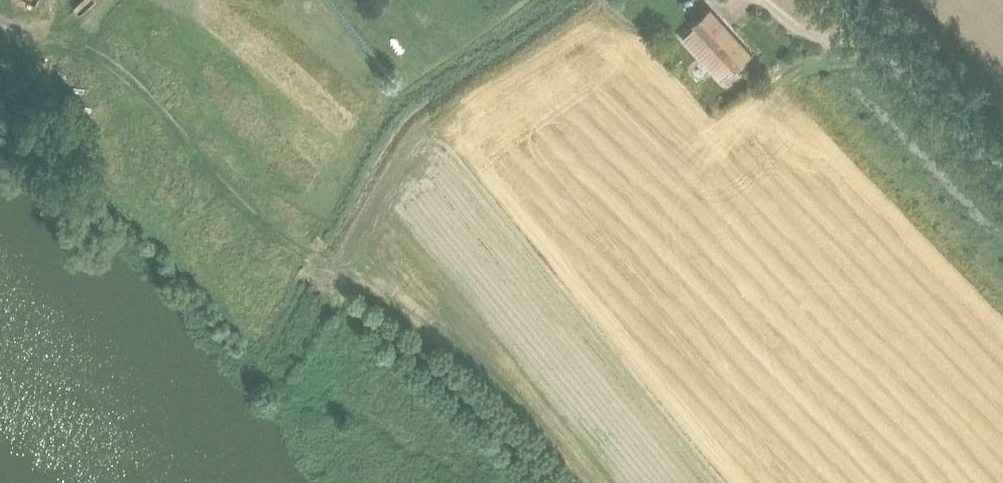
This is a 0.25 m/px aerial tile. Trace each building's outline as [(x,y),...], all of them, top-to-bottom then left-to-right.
[(695,27),(683,39),(720,79),(732,68),(748,53),(710,11),(694,26),(695,27)]
